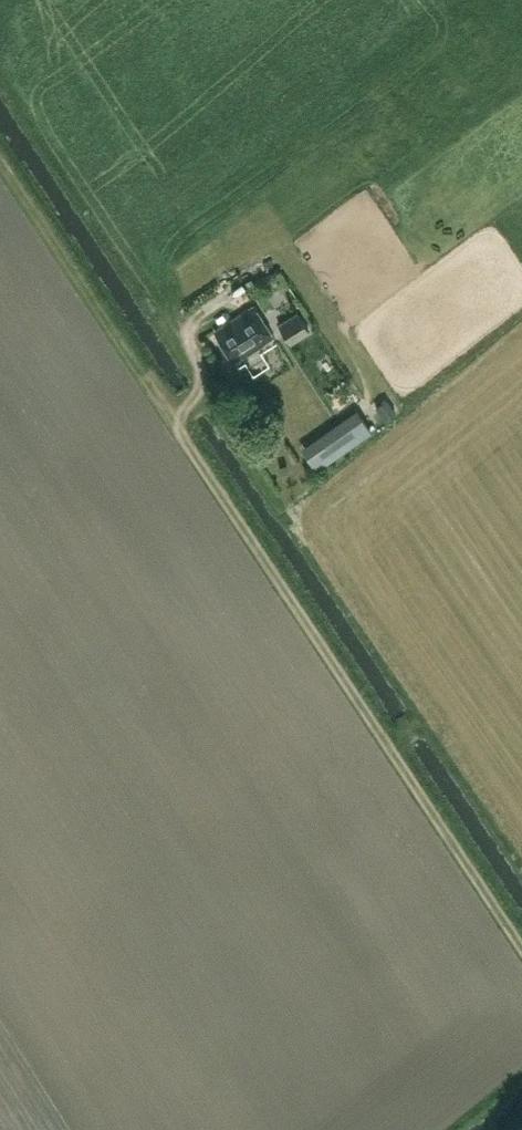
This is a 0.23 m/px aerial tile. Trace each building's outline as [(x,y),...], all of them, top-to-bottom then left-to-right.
[(234,361),(273,336),(254,306),(215,331),(234,361)] [(297,312),(278,324),(290,343),(309,331),(297,312)] [(394,413),(404,410),(399,393),(389,396),(394,413)] [(359,415),(306,459),(322,479),(375,434),(359,415)]
